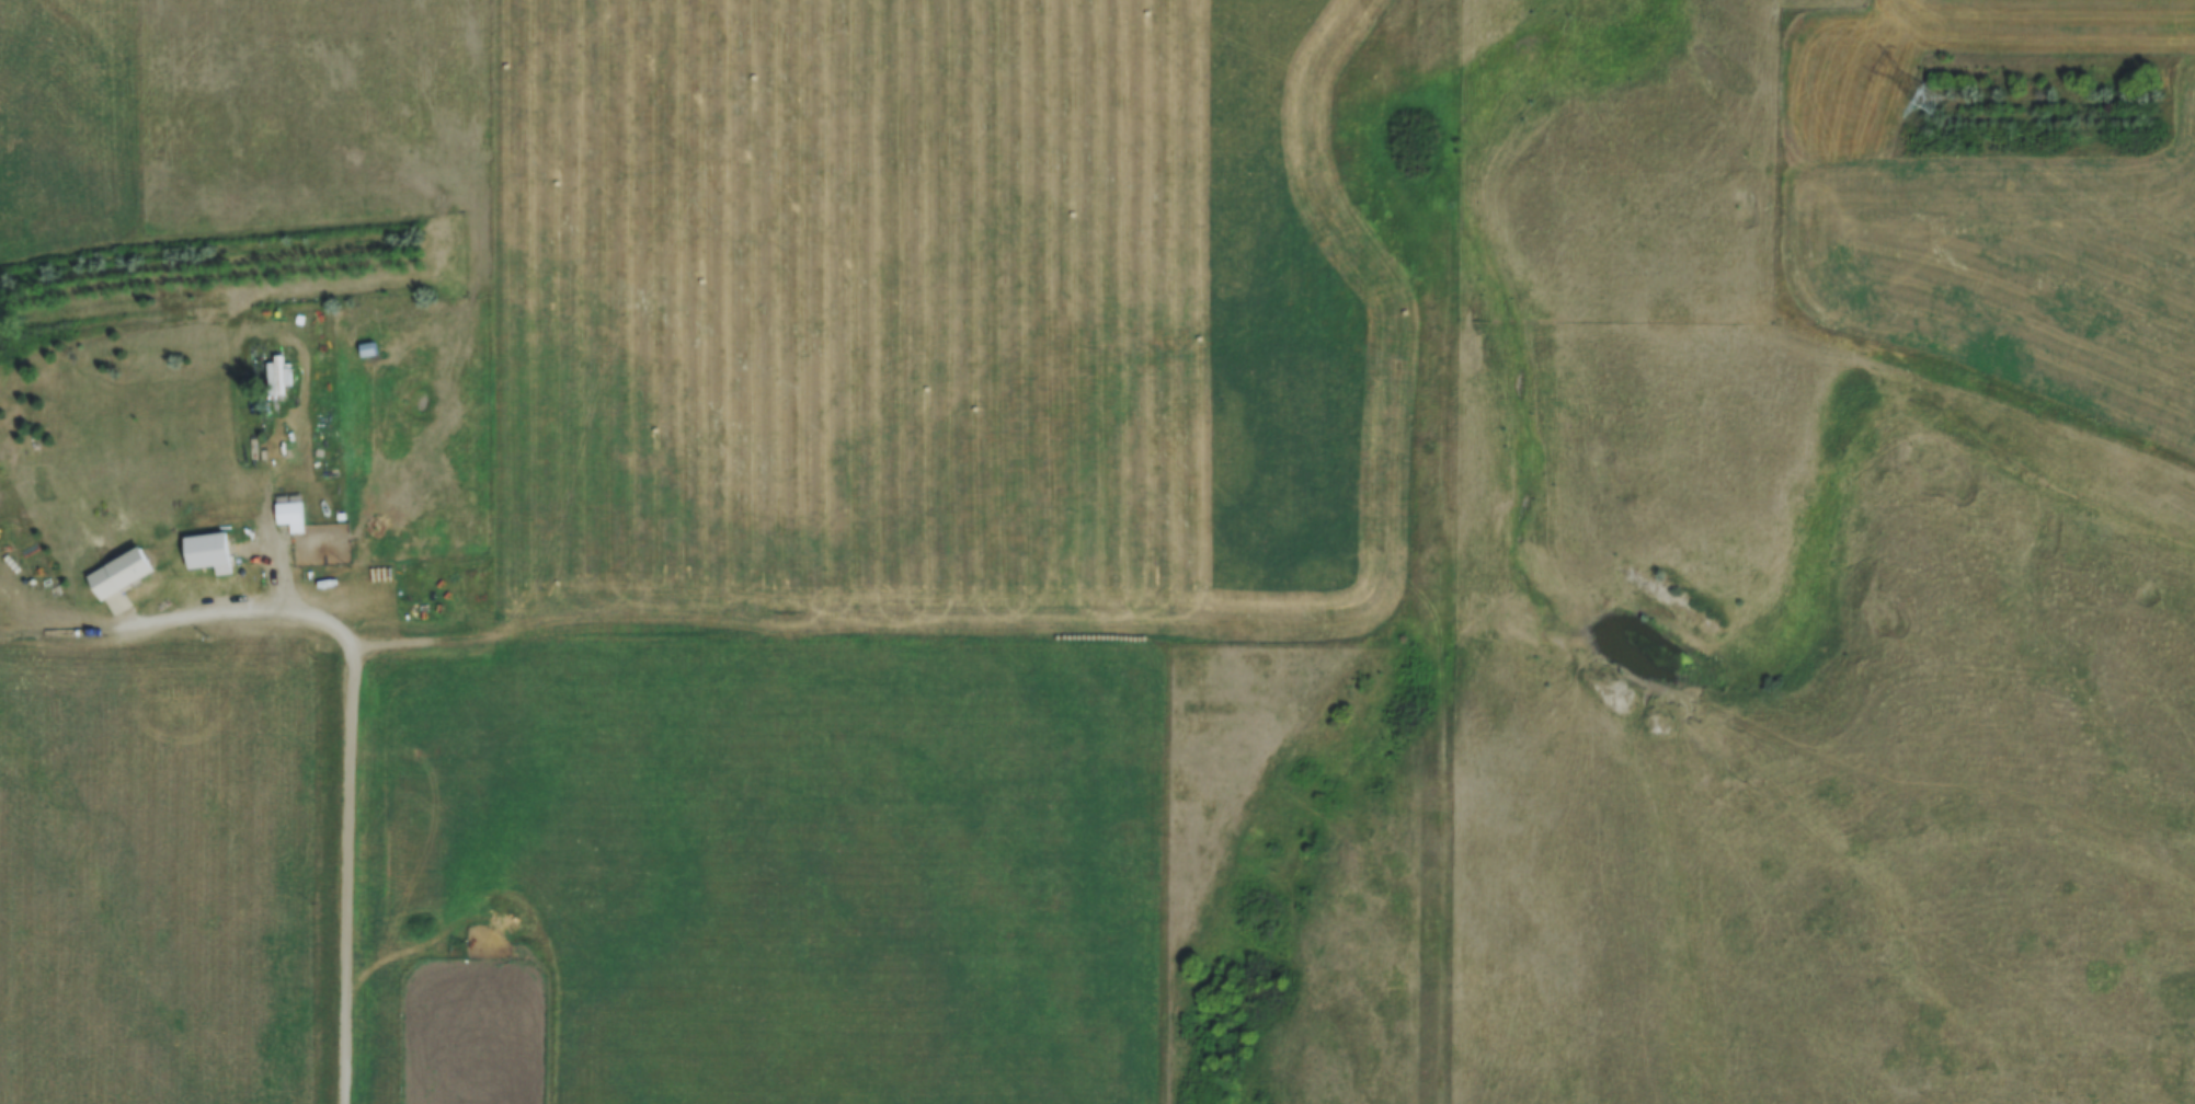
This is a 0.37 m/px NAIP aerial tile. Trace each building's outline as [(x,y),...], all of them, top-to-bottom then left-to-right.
[(376,353),(374,341),(359,344),(362,356),(376,353)] [(302,533),(302,495),(276,495),(276,524),(289,524),(289,533),(302,533)] [(188,569),(218,566),(219,572),(231,570),(226,532),(185,536),(188,569)] [(154,571),(141,546),(89,575),(111,615),(130,605),(121,589),(154,571)]
